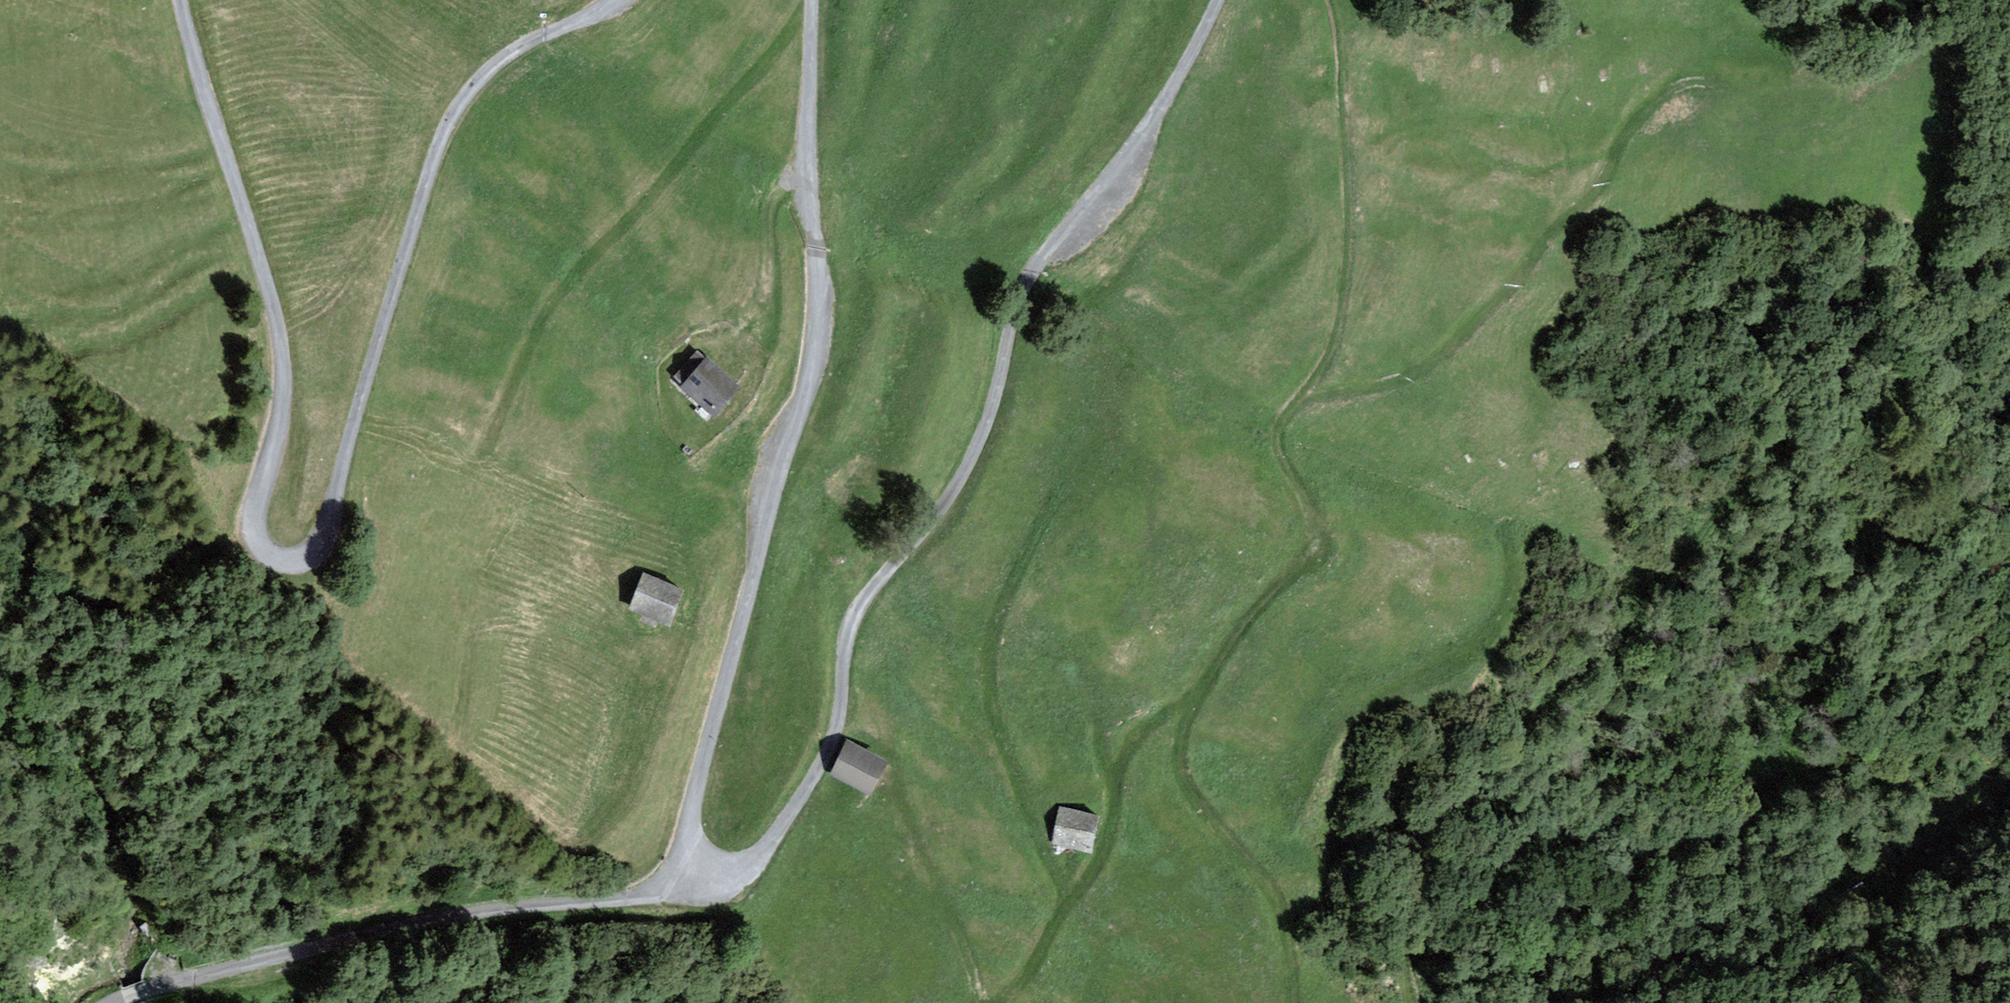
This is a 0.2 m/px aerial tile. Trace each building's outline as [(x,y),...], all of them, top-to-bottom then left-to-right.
[(744,385),(709,354),(685,381),(720,412),(744,385)] [(681,588),(638,572),(626,605),(668,621),(681,588)] [(889,763),(847,742),(831,772),(872,794),(889,763)] [(1102,813),(1064,807),(1057,846),(1096,852),(1102,813)]
